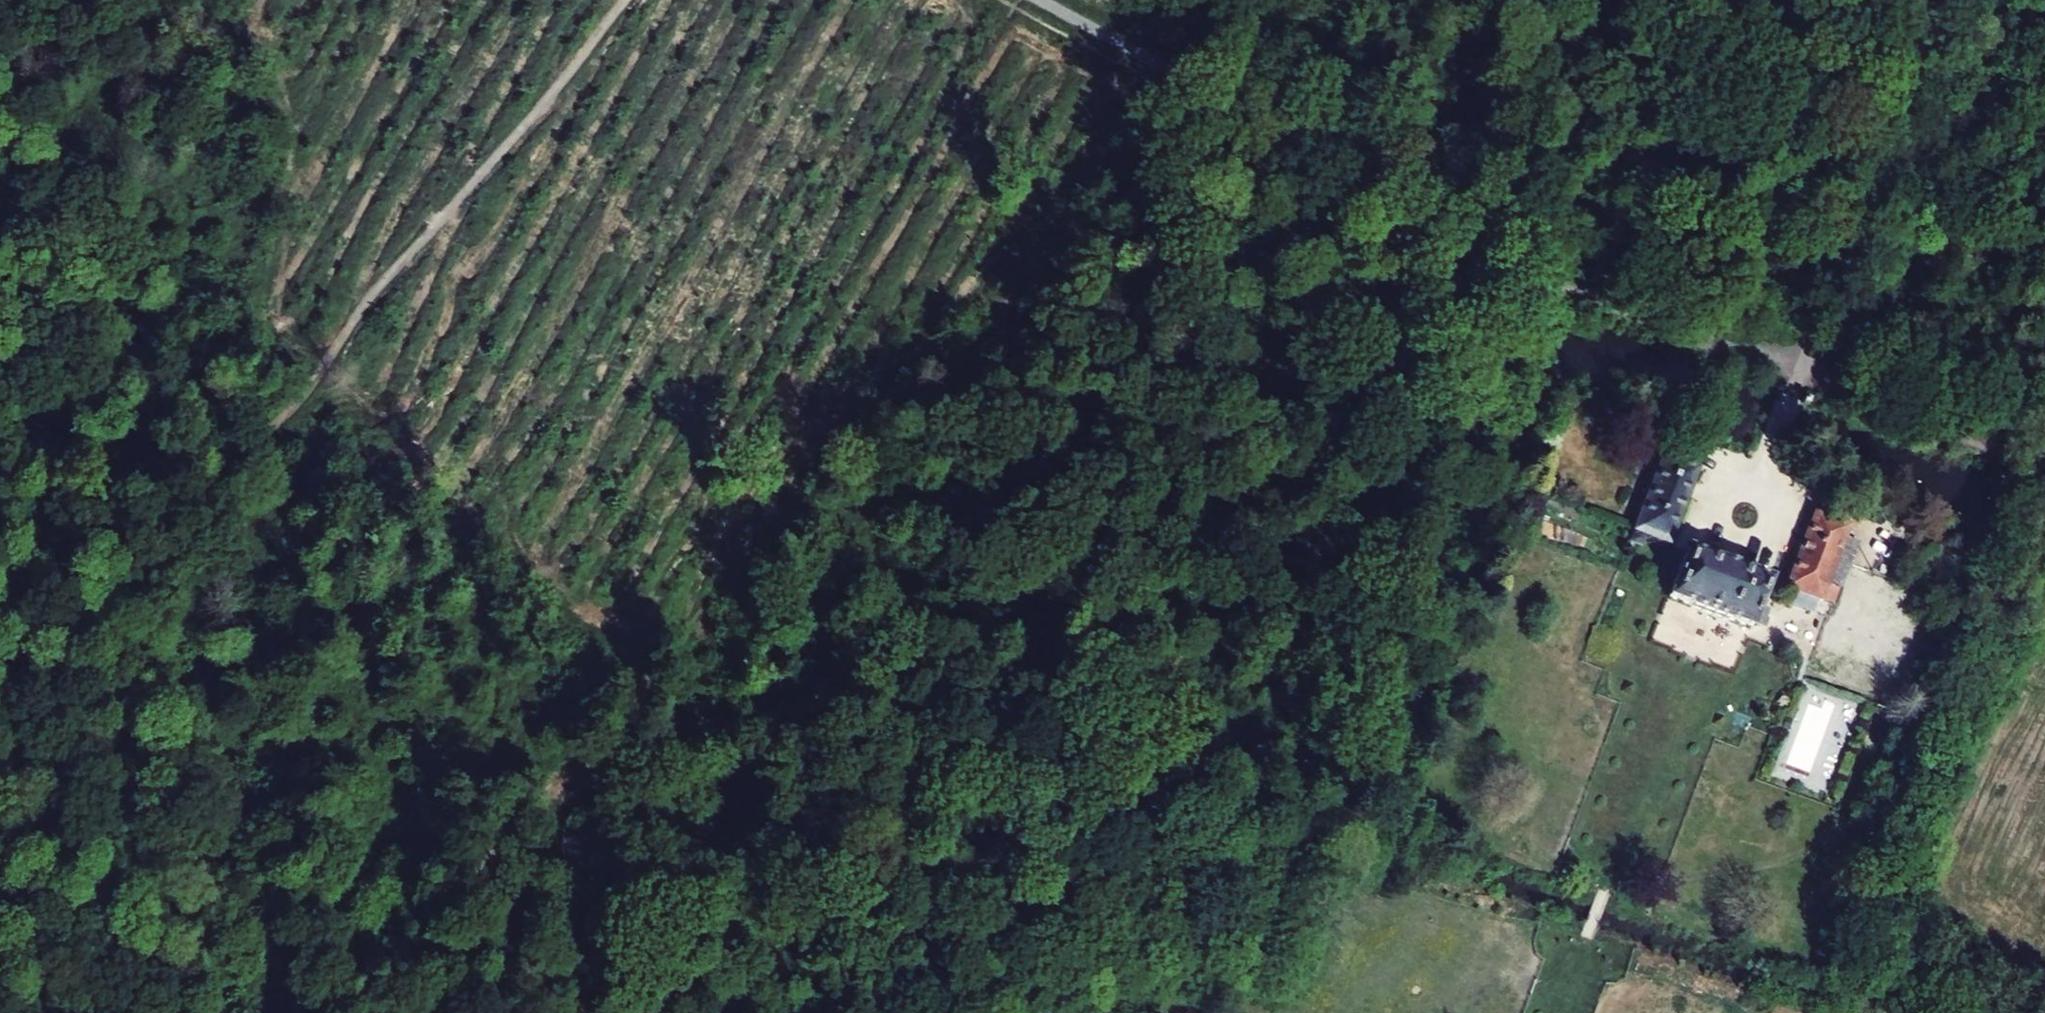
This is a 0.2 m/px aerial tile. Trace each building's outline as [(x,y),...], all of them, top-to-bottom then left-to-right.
[(1658,467),(1631,532),(1672,548),(1688,507),(1699,480),(1658,467)] [(1786,585),(1833,605),(1855,535),(1813,512),(1786,585)] [(1686,546),(1666,595),(1754,630),(1772,576),(1686,546)]
